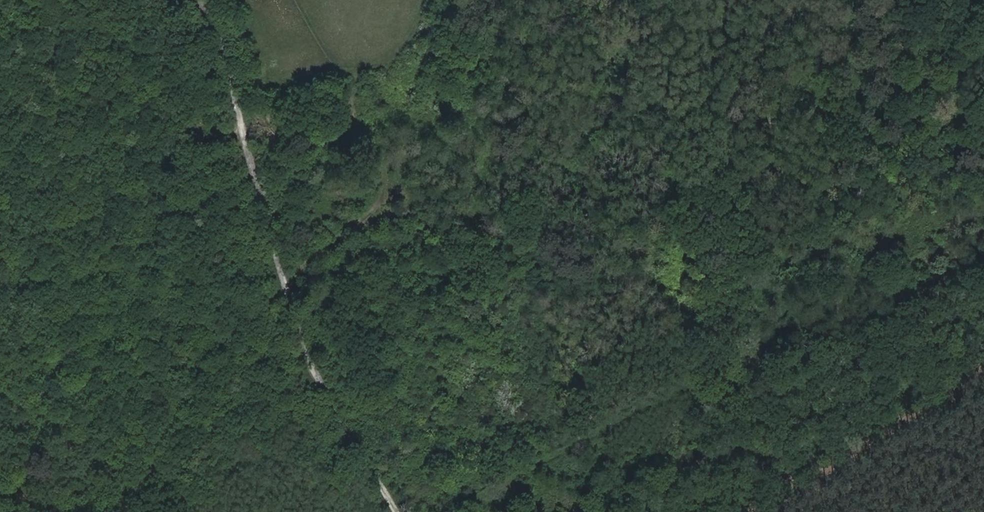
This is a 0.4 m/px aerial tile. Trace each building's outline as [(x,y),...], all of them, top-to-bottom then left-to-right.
[(301,200),(296,202),(300,216),(304,215),(301,200)]
